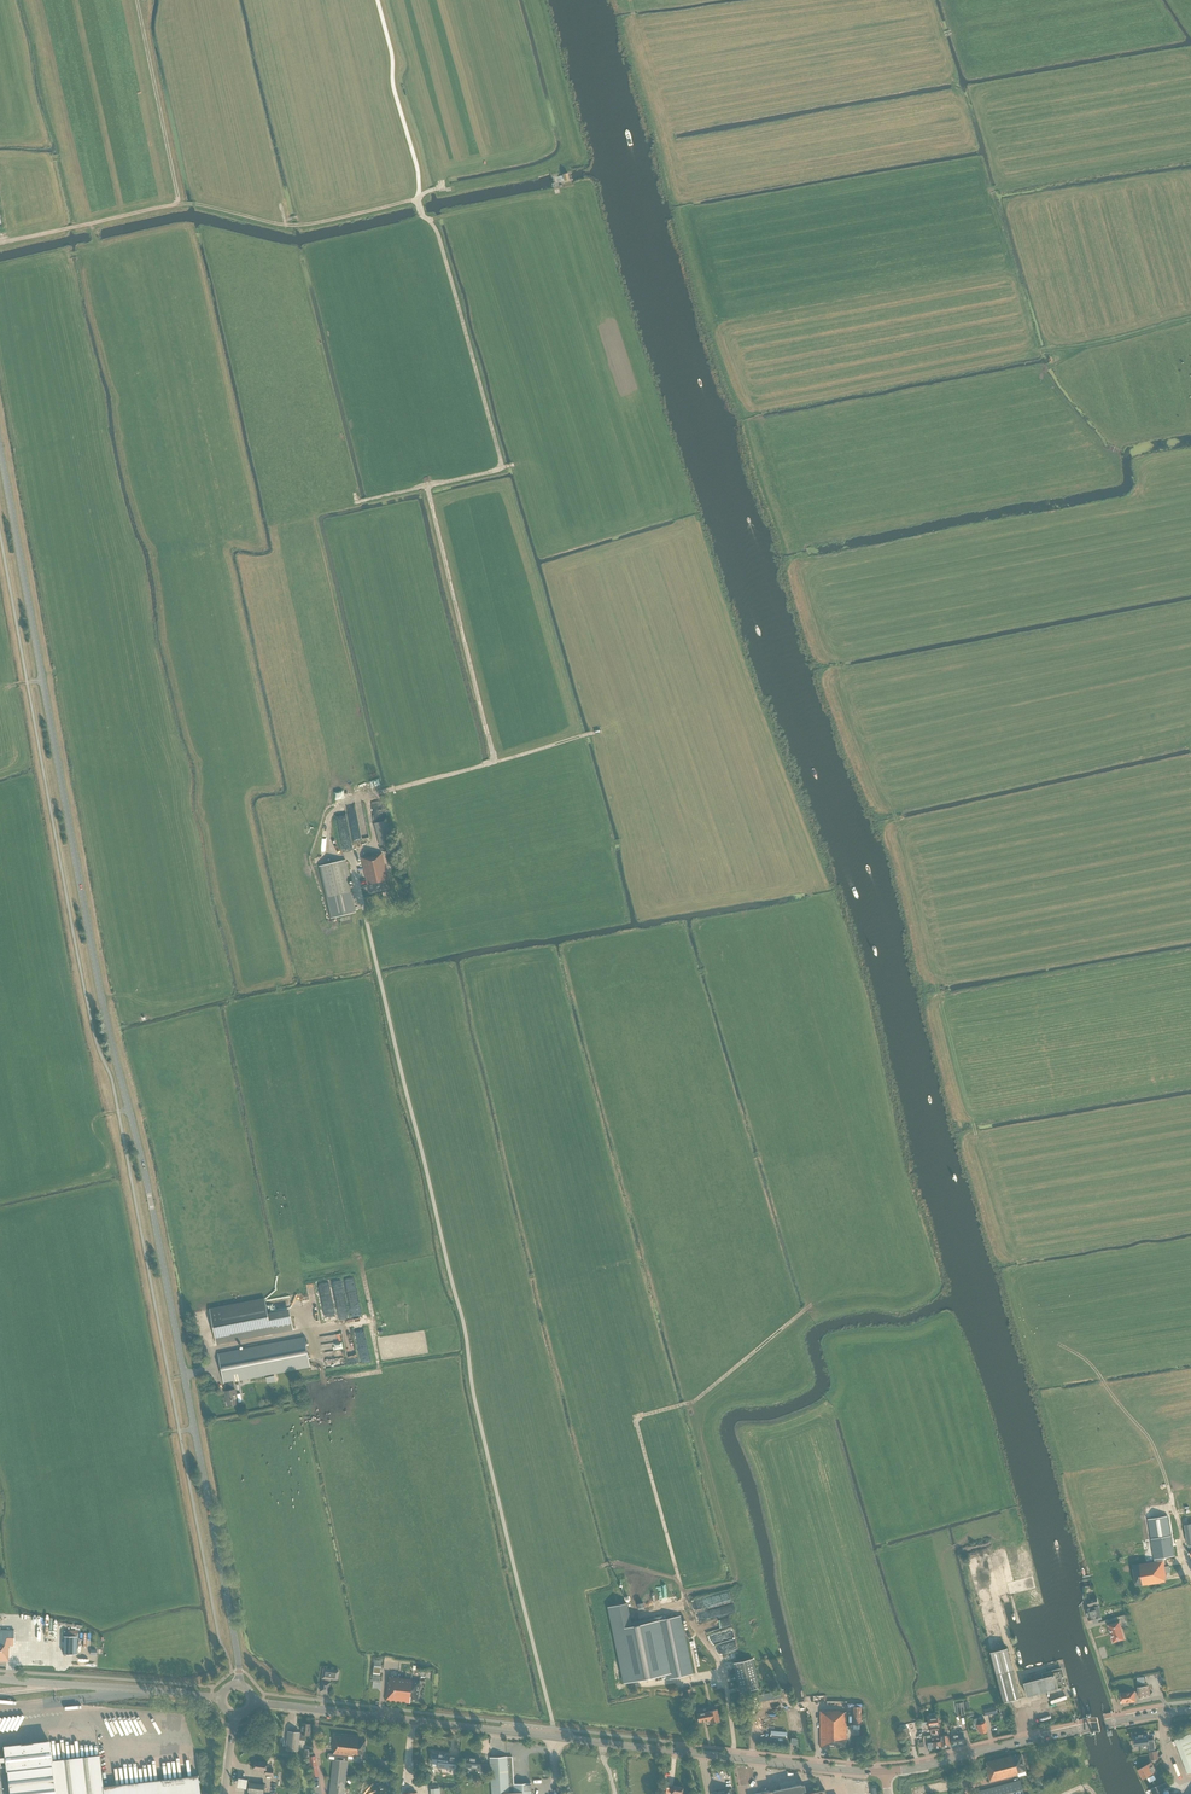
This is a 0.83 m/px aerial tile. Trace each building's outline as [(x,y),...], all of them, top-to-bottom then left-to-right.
[(368,827),(363,800),(356,802),(361,829),(368,827)] [(375,823),(380,845),(392,842),(387,821),(375,823)] [(365,857),(361,858),(369,894),(389,889),(387,880),(388,879),(382,854),(375,856),(375,855),(373,855),(372,851),(364,853),(365,857)] [(344,860),(320,866),(331,918),(356,912),(344,860)] [(267,1313),(265,1299),(210,1310),(216,1344),(293,1329),(289,1309),(267,1313)] [(233,1382),(310,1367),(304,1337),(218,1354),(224,1384),(224,1383),(226,1391),(224,1391),(225,1397),(226,1397),(228,1406),(238,1404),(235,1389),(233,1382)] [(1169,1566),(1164,1567),(1163,1560),(1163,1558),(1174,1556),(1167,1516),(1147,1519),(1154,1559),(1161,1558),(1161,1560),(1132,1565),(1136,1586),(1141,1585),(1141,1586),(1165,1582),(1165,1577),(1166,1577),(1165,1573),(1170,1572),(1169,1566)] [(1033,1576),(1009,1583),(1012,1594),(1036,1588),(1033,1576)] [(1099,1604),(1097,1597),(1087,1600),(1089,1607),(1099,1604)] [(1123,1603),(1109,1607),(1111,1616),(1125,1612),(1123,1603)] [(666,1674),(667,1679),(692,1674),(680,1616),(631,1627),(626,1605),(609,1609),(624,1683),(666,1674)] [(1094,1619),(1097,1618),(1098,1620),(1102,1619),(1098,1606),(1091,1608),(1085,1610),(1088,1621),(1094,1619)] [(1113,1642),(1124,1639),(1119,1622),(1108,1625),(1113,1642)] [(0,1630),(0,1661),(8,1661),(8,1645),(14,1645),(14,1630),(0,1630)] [(64,1636),(63,1654),(77,1654),(77,1636),(64,1636)] [(1002,1703),(1019,1698),(1006,1648),(990,1652),(1002,1703)] [(752,1659),(734,1663),(740,1692),(759,1688),(752,1659)] [(374,1668),(373,1680),(380,1681),(382,1669),(374,1668)] [(330,1682),(329,1682),(330,1679),(337,1680),(338,1671),(324,1669),(322,1678),(323,1678),(323,1681),(322,1681),(320,1691),(328,1692),(330,1682)] [(1027,1696),(1066,1686),(1061,1669),(1042,1674),(1043,1678),(1023,1684),(1027,1696)] [(388,1682),(386,1700),(410,1703),(410,1701),(417,1701),(420,1681),(390,1677),(389,1682),(388,1682)] [(1138,1687),(1139,1698),(1150,1697),(1149,1686),(1138,1687)] [(1129,1703),(1130,1702),(1135,1702),(1134,1692),(1120,1693),(1121,1702),(1122,1703),(1127,1703),(1128,1703),(1129,1703)] [(861,1725),(861,1702),(853,1702),(853,1725),(861,1725)] [(963,1702),(956,1703),(958,1716),(965,1714),(963,1702)] [(997,1713),(996,1707),(984,1709),(985,1716),(997,1713)] [(708,1712),(697,1714),(699,1723),(710,1720),(711,1724),(719,1722),(717,1709),(708,1711),(708,1712)] [(820,1747),(820,1748),(846,1747),(846,1712),(840,1712),(840,1711),(820,1711),(820,1747)] [(937,1724),(936,1717),(928,1718),(929,1725),(930,1725),(931,1734),(938,1733),(937,1724)] [(986,1732),(986,1730),(987,1729),(985,1721),(984,1721),(983,1718),(975,1720),(978,1731),(980,1731),(980,1733),(986,1732)] [(305,1741),(306,1735),(310,1735),(311,1724),(302,1723),(301,1734),(300,1734),(300,1732),(288,1731),(286,1749),(298,1750),(299,1740),(305,1741)] [(906,1724),(898,1726),(902,1738),(910,1736),(906,1724)] [(940,1736),(941,1741),(941,1747),(943,1747),(950,1746),(948,1730),(944,1730),(945,1735),(940,1736)] [(950,1735),(951,1745),(964,1743),(963,1733),(963,1731),(957,1732),(957,1734),(950,1735)] [(1139,1735),(1133,1736),(1134,1740),(1133,1740),(1133,1742),(1134,1741),(1135,1746),(1148,1744),(1149,1750),(1155,1749),(1154,1740),(1148,1740),(1147,1734),(1143,1735),(1143,1734),(1139,1735)] [(1188,1774),(1190,1773),(1190,1736),(1190,1734),(1174,1741),(1188,1774)] [(327,1760),(333,1761),(329,1793),(344,1793),(348,1756),(357,1757),(357,1756),(364,1757),(366,1740),(359,1739),(359,1738),(334,1735),(333,1748),(334,1749),(334,1754),(328,1753),(327,1760)] [(199,1775),(103,1786),(99,1755),(51,1760),(49,1741),(4,1746),(5,1755),(5,1760),(9,1793),(200,1793),(199,1783),(200,1783),(200,1780),(198,1780),(198,1778),(199,1778),(199,1775)] [(1150,1761),(1158,1760),(1156,1751),(1149,1752),(1150,1761)] [(433,1753),(432,1763),(439,1764),(439,1767),(456,1769),(457,1758),(455,1757),(450,1757),(448,1757),(448,1755),(433,1753)] [(1018,1775),(1018,1773),(1025,1771),(1021,1754),(1016,1756),(1015,1754),(986,1762),(987,1768),(986,1768),(990,1782),(1018,1775)] [(309,1757),(312,1772),(318,1771),(316,1756),(309,1757)] [(490,1757),(490,1765),(490,1773),(492,1793),(531,1793),(531,1783),(514,1784),(512,1757),(507,1757),(507,1756),(490,1757)] [(465,1757),(464,1766),(476,1768),(476,1771),(490,1773),(490,1765),(480,1764),(480,1759),(465,1757)] [(266,1769),(267,1763),(255,1761),(254,1770),(266,1771),(265,1775),(273,1775),(273,1770),(266,1769)] [(1138,1770),(1143,1778),(1156,1772),(1151,1763),(1138,1770)] [(237,1780),(236,1790),(246,1791),(247,1781),(237,1780)] [(978,1793),(1023,1793),(1020,1780),(977,1791),(978,1793)] [(264,1784),(249,1782),(248,1792),(249,1792),(249,1793),(263,1793),(264,1784)] [(759,1793),(803,1793),(802,1791),(805,1791),(804,1785),(801,1785),(801,1784),(774,1790),(774,1791),(759,1793)] [(671,1793),(682,1793),(683,1788),(673,1786),(672,1789),(669,1788),(664,1787),(663,1793),(668,1793),(671,1793)]
